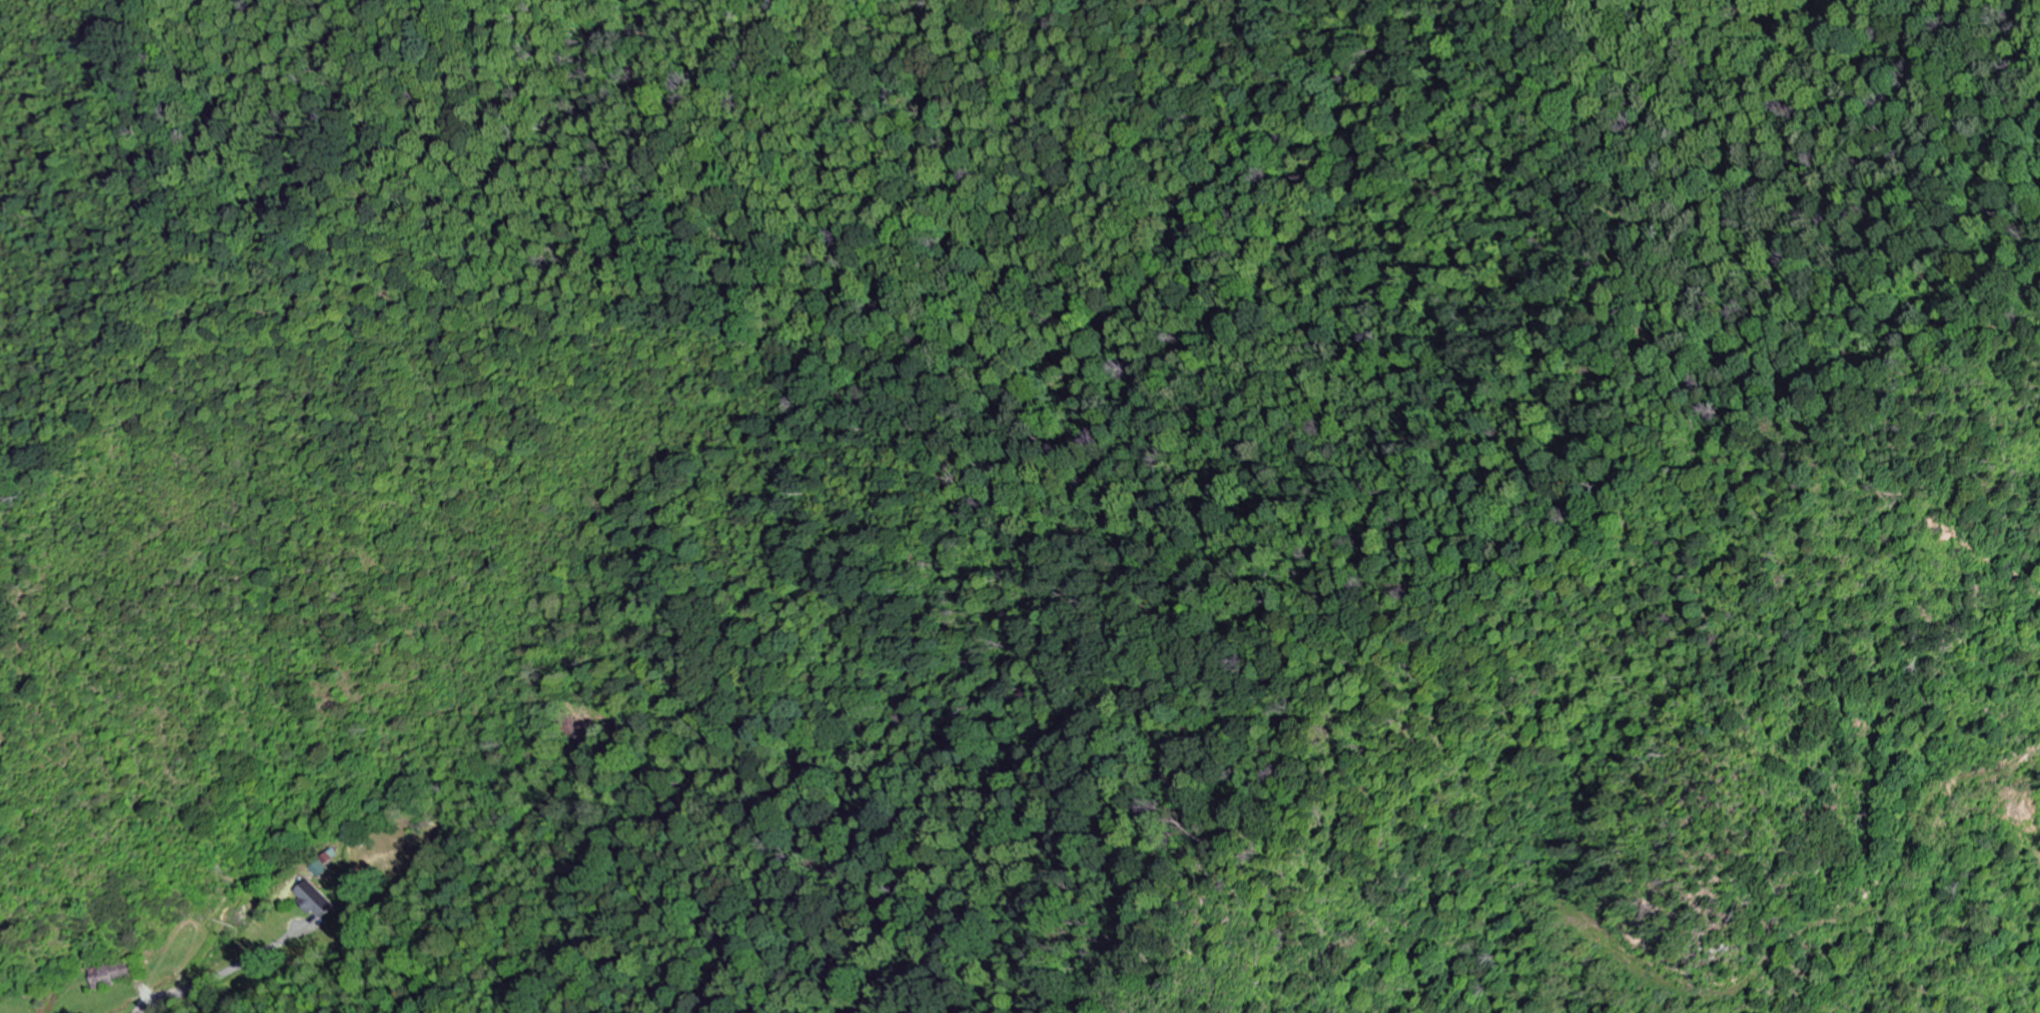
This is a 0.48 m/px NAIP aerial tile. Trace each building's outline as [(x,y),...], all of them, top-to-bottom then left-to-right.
[(301,891),(307,898),(304,901),(324,925),(335,916),(318,896),(324,891),(315,880),(301,891)] [(93,970),(97,987),(138,976),(133,960),(93,970)]
